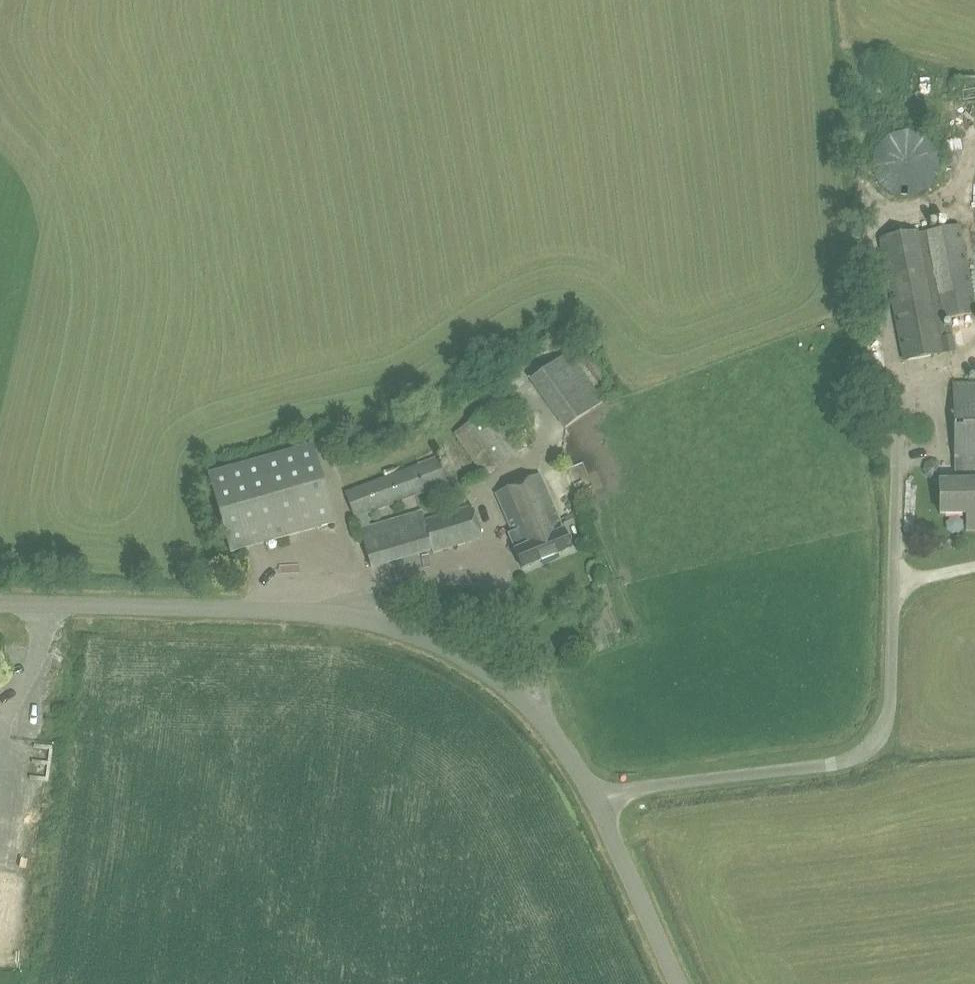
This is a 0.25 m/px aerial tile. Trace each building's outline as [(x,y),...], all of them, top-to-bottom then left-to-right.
[(974,96),(974,70),(958,70),(957,96),(974,96)] [(873,176),(879,185),(887,192),(896,197),(907,198),(918,196),(927,191),(934,183),(939,173),(940,162),(938,151),(932,142),(924,135),(915,131),(904,130),(894,132),(884,137),(877,145),(873,155),(871,165),(873,176)] [(974,313),(974,311),(959,228),(881,243),(904,361),(954,351),(948,318),(974,313)] [(531,377),(566,429),(601,400),(570,352),(531,377)] [(939,482),(940,515),(966,514),(966,532),(974,531),(974,384),(954,384),(956,482),(939,482)] [(520,452),(491,408),(452,434),(482,478),(520,452)] [(209,476),(231,553),(335,524),(313,447),(209,476)] [(445,486),(435,458),(345,492),(356,520),(445,486)] [(562,531),(538,476),(496,495),(513,533),(509,534),(517,551),(515,551),(523,570),(571,549),(563,530),(562,531)] [(371,570),(432,551),(433,554),(482,539),(472,508),(425,522),(422,511),(378,525),(377,520),(357,526),(371,570)]
